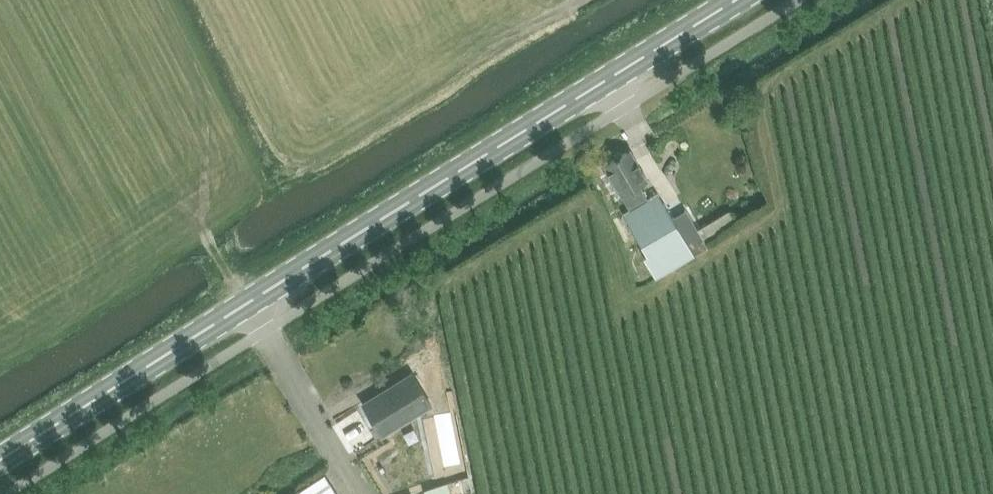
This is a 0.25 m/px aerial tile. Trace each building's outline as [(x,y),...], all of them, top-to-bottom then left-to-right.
[(604,165),(631,209),(648,199),(639,184),(648,179),(630,149),(623,153),(620,151),(613,156),(613,159),(604,165)] [(631,209),(623,213),(648,254),(643,257),(655,277),(707,245),(686,209),(671,218),(657,193),(648,199),(631,209)] [(430,404),(411,374),(385,390),(387,393),(364,407),(382,435),(430,405),(441,422),(450,417),(439,399),(430,404)]
